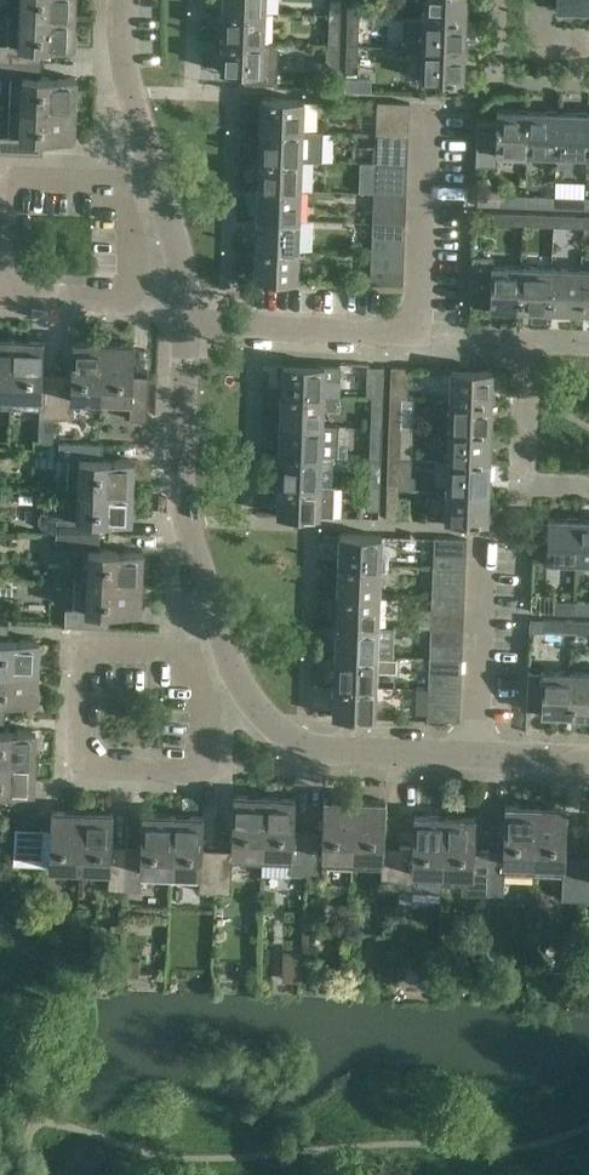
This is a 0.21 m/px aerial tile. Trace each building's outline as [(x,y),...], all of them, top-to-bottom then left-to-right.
[(8,14),(74,17),(75,0),(9,0),(8,14)] [(223,11),(265,12),(265,0),(224,0),(223,11)] [(347,15),(359,16),(359,0),(371,1),(371,0),(347,0),(347,15)] [(423,18),(465,19),(466,0),(424,0),(423,18)] [(556,9),(587,10),(587,0),(556,0),(556,9)] [(264,42),(265,12),(223,11),(222,41),(264,42)] [(41,61),(42,46),(73,47),(74,17),(8,14),(7,44),(0,44),(0,60),(41,61)] [(340,37),(341,15),(329,14),(329,36),(340,37)] [(464,50),(465,19),(423,18),(422,48),(464,50)] [(358,45),(359,23),(348,23),(348,45),(358,45)] [(264,42),(222,41),(221,71),(243,72),(243,83),(277,83),(277,44),(264,44),(264,42)] [(340,74),(340,45),(328,45),(328,74),(340,74)] [(464,50),(422,48),(421,78),(463,80),(464,50)] [(357,76),(358,54),(347,54),(347,76),(357,76)] [(0,60),(0,76),(11,77),(10,106),(75,108),(76,77),(41,76),(41,61),(0,60)] [(262,97),(261,128),(303,130),(304,99),(262,97)] [(377,118),(409,119),(410,103),(378,101),(377,118)] [(42,153),(43,137),(74,138),(75,108),(10,106),(8,136),(0,135),(0,151),(42,153)] [(497,151),(526,152),(527,110),(497,109),(496,121),(477,121),(476,163),(496,164),(497,151)] [(557,111),(527,110),(526,152),(556,153),(557,111)] [(556,153),(586,154),(587,112),(557,111),(556,153)] [(409,119),(377,118),(376,133),(409,134),(409,119)] [(261,128),(260,158),(302,160),(303,130),(261,128)] [(375,163),(407,164),(409,134),(376,133),(375,163)] [(260,158),(258,188),(300,190),(302,160),(260,158)] [(374,178),(407,179),(407,164),(375,163),(374,178)] [(407,179),(374,178),(374,193),(406,194),(407,179)] [(258,188),(257,218),(299,220),(300,190),(258,188)] [(406,194),(374,193),(373,207),(406,208),(406,194)] [(524,207),(524,196),(503,195),(502,207),(524,207)] [(554,208),(555,196),(533,196),(532,207),(554,208)] [(584,209),(585,197),(563,197),(562,208),(584,209)] [(373,223),(405,224),(406,208),(373,207),(373,223)] [(514,225),(515,214),(493,213),(492,224),(514,225)] [(545,226),(545,215),(523,214),(523,225),(545,226)] [(575,227),(576,216),(554,215),(553,226),(575,227)] [(257,218),(256,248),(298,250),(299,220),(257,218)] [(405,224),(373,223),(372,237),(404,238),(405,224)] [(404,238),(372,237),(371,252),(404,254),(404,238)] [(297,280),(298,250),(256,248),(255,279),(297,280)] [(404,254),(371,252),(371,267),(403,269),(404,254)] [(520,308),(522,266),(493,265),(493,256),(472,256),(470,306),(492,307),(492,311),(504,311),(504,307),(520,308)] [(550,309),(552,267),(522,266),(520,308),(520,312),(532,312),(532,308),(550,309)] [(403,269),(371,267),(370,283),(403,284),(403,269)] [(550,309),(580,310),(582,268),(552,267),(550,309)] [(588,310),(588,268),(582,268),(580,310),(588,310)] [(11,407),(11,393),(13,339),(0,339),(0,407),(11,407)] [(13,339),(11,393),(40,394),(39,415),(56,416),(57,372),(43,372),(44,341),(13,339)] [(57,372),(56,416),(71,416),(72,395),(102,396),(104,343),(73,341),(72,372),(57,372)] [(104,343),(102,396),(131,397),(130,418),(147,419),(149,375),(133,375),(134,344),(104,343)] [(325,364),(284,362),(283,362),(283,363),(277,363),(277,375),(282,375),(282,393),(340,395),(340,365),(325,365),(325,364)] [(383,396),(384,366),(367,365),(366,397),(371,398),(371,396),(383,396)] [(407,397),(408,367),(391,366),(390,397),(407,397)] [(491,400),(492,370),(451,368),(450,399),(491,400)] [(282,393),(281,423),(323,425),(323,409),(339,410),(340,395),(282,393)] [(382,419),(383,396),(371,396),(371,398),(370,418),(382,419)] [(490,431),(491,400),(450,399),(448,429),(490,431)] [(401,428),(402,405),(389,405),(388,427),(401,428)] [(322,455),(323,425),(281,423),(280,453),(322,455)] [(381,449),(382,427),(370,427),(369,448),(381,449)] [(489,449),(490,431),(448,429),(447,459),(489,461),(494,461),(494,449),(489,449)] [(400,458),(401,436),(388,435),(387,457),(400,458)] [(103,443),(59,441),(58,458),(69,458),(68,488),(78,488),(133,490),(134,459),(103,458),(103,443)] [(320,485),(322,455),(280,453),(278,484),(320,485)] [(380,479),(381,457),(369,457),(368,478),(380,479)] [(488,491),(489,461),(447,459),(446,489),(488,491)] [(399,488),(400,466),(387,465),(386,487),(399,488)] [(278,484),(277,514),(333,516),(334,487),(320,487),(320,485),(278,484)] [(379,510),(380,487),(368,487),(367,510),(379,510)] [(133,490),(78,488),(78,497),(46,509),(41,512),(39,513),(38,518),(38,521),(39,523),(41,525),(56,532),(100,534),(101,519),(132,521),(133,490)] [(487,522),(488,491),(446,489),(445,520),(487,522)] [(399,496),(386,495),(385,520),(398,520),(399,496)] [(577,561),(578,519),(547,517),(546,560),(577,561)] [(578,519),(577,561),(588,561),(588,519),(578,519)] [(100,534),(56,532),(55,549),(76,550),(75,578),(142,581),(143,550),(99,549),(100,534)] [(381,566),(382,535),(340,534),(339,564),(381,566)] [(434,552),(466,553),(467,538),(435,537),(434,552)] [(434,568),(466,569),(466,553),(434,552),(434,568)] [(380,596),(381,566),(339,564),(338,594),(380,596)] [(433,582),(465,584),(466,569),(434,568),(433,582)] [(66,607),(65,625),(109,626),(110,610),(141,611),(142,581),(75,578),(74,608),(66,607)] [(465,584),(433,582),(433,598),(464,599),(465,584)] [(379,626),(380,596),(338,594),(336,624),(379,626)] [(432,612),(464,614),(464,599),(433,598),(432,612)] [(553,601),(552,613),(575,614),(575,602),(553,601)] [(464,614),(432,612),(431,628),(463,629),(464,614)] [(566,633),(566,620),(544,620),(543,632),(566,633)] [(575,621),(574,633),(588,634),(588,621),(575,621)] [(38,670),(39,639),(9,638),(9,623),(0,622),(0,669),(38,670)] [(377,656),(379,626),(336,624),(335,654),(377,656)] [(431,643),(463,644),(463,629),(431,628),(431,643)] [(463,644),(431,643),(430,658),(462,659),(463,644)] [(376,686),(377,656),(335,654),(334,684),(376,686)] [(462,659),(430,658),(429,673),(461,674),(462,659)] [(0,669),(0,714),(5,714),(6,700),(37,701),(38,670),(0,669)] [(572,714),(573,672),(542,671),(541,713),(572,714)] [(573,672),(572,714),(588,715),(588,673),(573,672)] [(429,688),(461,689),(461,674),(429,673),(429,688)] [(375,717),(376,686),(334,684),(333,715),(375,717)] [(428,702),(460,704),(461,689),(429,688),(428,702)] [(460,704),(428,702),(428,719),(459,720),(460,704)] [(34,760),(36,729),(4,728),(5,714),(0,714),(0,759),(34,760)] [(2,806),(2,790),(33,791),(34,760),(0,759),(0,806),(2,806)] [(265,796),(234,795),(231,849),(217,848),(215,893),(231,893),(232,863),(262,864),(265,796)] [(290,874),(307,874),(308,829),(294,828),(295,797),(265,796),(262,864),(291,865),(290,874)] [(308,829),(307,874),(323,875),(323,867),(353,868),(355,799),(325,798),(323,830),(308,829)] [(381,890),(397,890),(399,845),(384,845),(386,801),(355,799),(353,868),(382,869),(381,890)] [(489,849),(488,894),(504,894),(504,873),(533,874),(536,806),(505,805),(504,849),(489,849)] [(561,899),(578,900),(579,855),(565,855),(567,808),(536,806),(533,874),(562,875),(561,899)] [(14,864),(80,866),(82,812),(52,810),(51,828),(15,827),(14,864)] [(108,889),(125,889),(126,845),(112,845),(114,813),(82,812),(80,866),(109,867),(108,889)] [(141,879),(170,880),(173,815),(142,814),(141,846),(126,845),(125,889),(140,890),(141,879)] [(399,845),(397,890),(413,891),(442,892),(442,884),(445,815),(414,814),(413,846),(399,845)] [(170,880),(199,881),(198,892),(215,893),(217,848),(203,848),(204,816),(173,815),(170,880)] [(445,815),(442,884),(461,885),(461,893),(471,893),(488,894),(489,849),(475,848),(476,817),(445,815)] [(579,855),(578,900),(588,901),(588,856),(579,855)]
